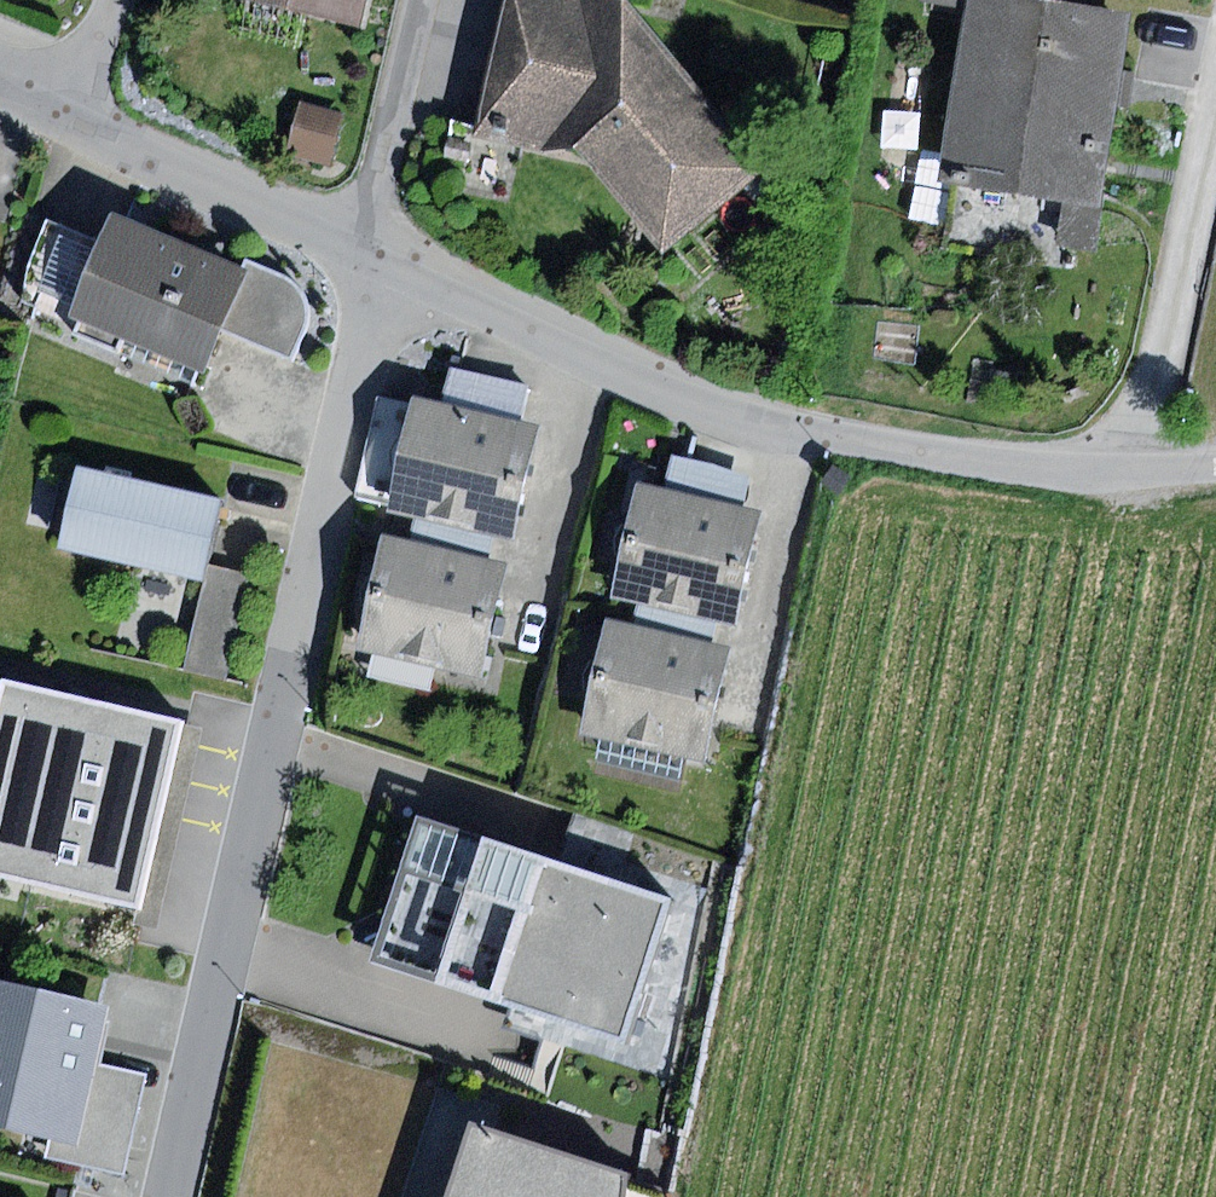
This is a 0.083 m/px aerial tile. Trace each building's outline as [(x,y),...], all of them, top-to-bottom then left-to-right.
[(364,24),(370,0),(265,0),(364,24)] [(626,0),(506,0),(474,137),(592,164),(665,252),(767,172),(627,0),(626,0)] [(942,177),(955,179),(945,250),(1080,269),(1088,209),(1107,212),(1136,12),(1055,0),(968,0),(942,177)] [(343,114),(302,102),(289,150),(330,161),(343,114)] [(450,134),(444,160),(464,164),(470,139),(450,134)] [(247,270),(112,216),(102,240),(71,317),(206,371),(223,329),(247,270)] [(71,317),(102,240),(48,218),(32,258),(19,301),(69,324),(71,317)] [(251,261),(247,270),(223,329),(296,361),(307,332),(308,322),(309,312),(308,304),(305,296),(299,287),(291,281),(251,261)] [(532,386),(452,367),(442,407),(523,425),(532,386)] [(442,407),(379,393),(356,497),(392,505),(390,515),(417,521),(497,539),(514,543),(540,428),(523,425),(442,407)] [(672,455),(666,489),(746,506),(753,477),(716,465),(672,455)] [(222,499),(79,468),(61,548),(206,579),(209,567),(222,499)] [(666,489),(639,483),(614,597),(641,603),(721,620),(738,624),(763,510),(746,506),(666,489)] [(417,521),(412,544),(492,562),(497,539),(417,521)] [(412,544),(385,538),(361,651),(485,678),(509,565),(492,562),(412,544)] [(251,576),(209,567),(206,579),(186,670),(229,679),(251,576)] [(641,603),(636,626),(716,643),(721,620),(641,603)] [(636,626),(609,620),(585,733),(709,760),(733,647),(716,643),(636,626)] [(0,682),(0,876),(138,908),(180,724),(0,682)] [(418,820),(373,962),(627,1041),(672,899),(418,820)] [(0,984),(0,1128),(80,1146),(98,1063),(110,1008),(0,984)] [(149,1075),(98,1063),(80,1146),(74,1165),(125,1177),(149,1075)] [(470,1125),(448,1196),(630,1196),(637,1175),(470,1125)]
